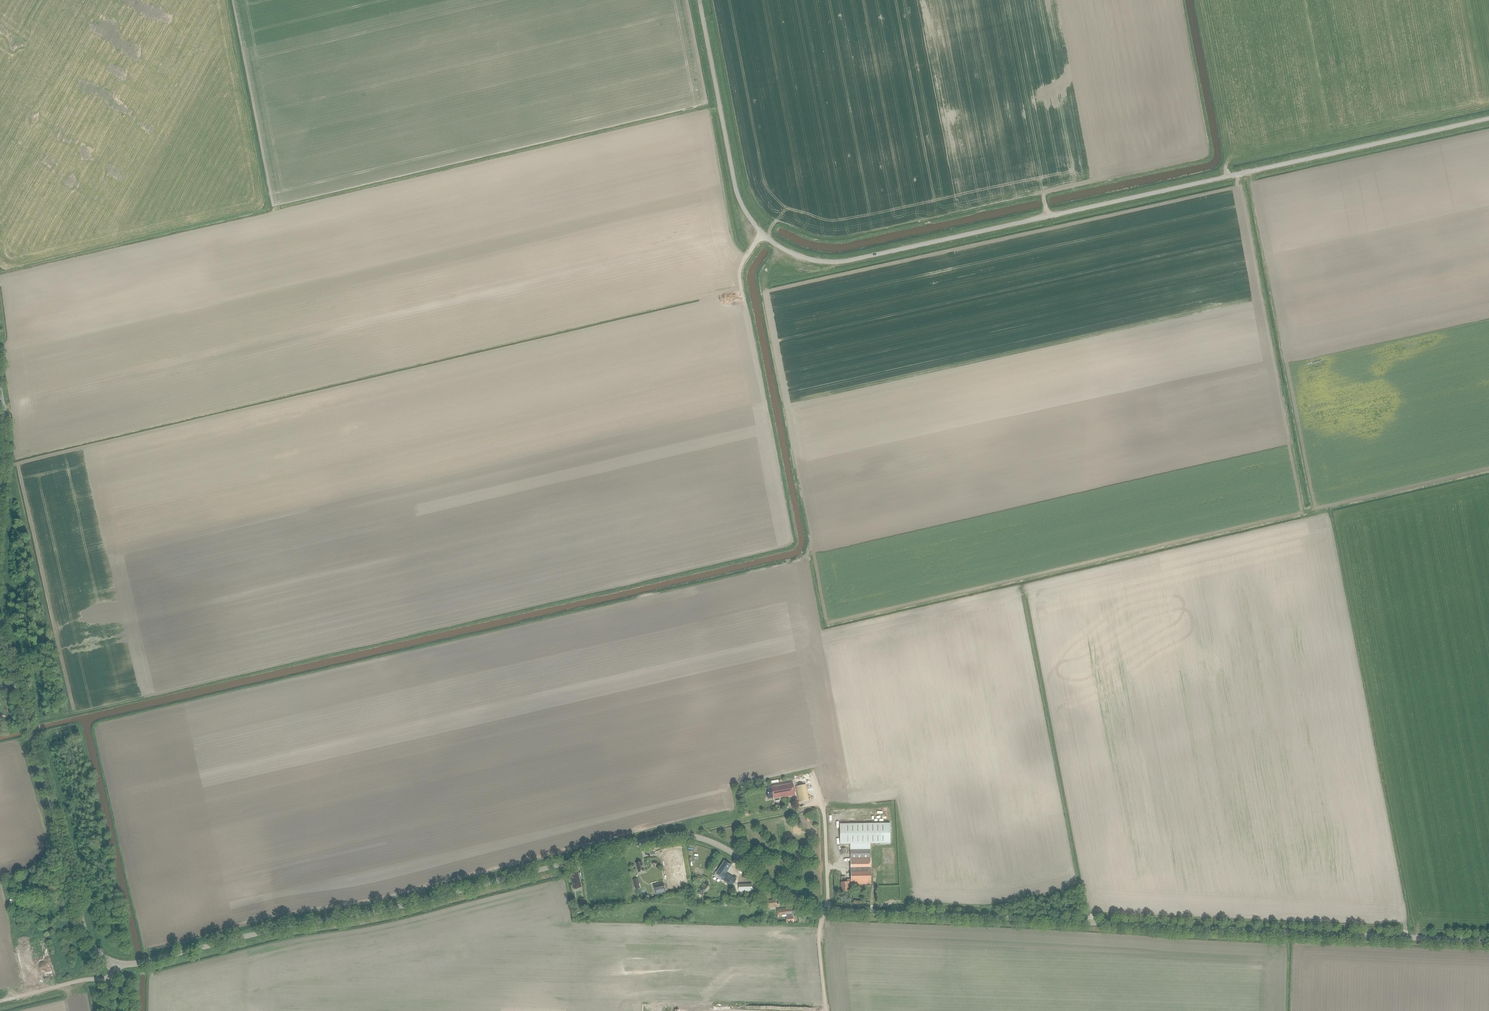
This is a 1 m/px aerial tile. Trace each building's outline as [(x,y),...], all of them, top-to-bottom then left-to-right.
[(793,781),(770,785),(771,788),(765,789),(767,799),(773,797),(773,799),(777,798),(777,799),(796,795),(793,781)] [(800,802),(809,800),(806,785),(797,787),(800,802)] [(870,844),(890,844),(890,824),(840,824),(840,844),(850,844),(850,850),(870,849),(870,844)] [(845,882),(845,876),(841,876),(841,882),(841,887),(842,887),(842,891),(848,891),(848,888),(849,888),(849,885),(871,885),(870,849),(850,850),(851,879),(847,879),(847,882),(845,882)] [(725,860),(718,871),(717,871),(714,875),(722,880),(722,879),(733,885),(737,879),(727,872),(731,864),(725,860)] [(642,861),(636,863),(639,871),(644,870),(642,861)] [(571,875),(574,889),(582,887),(578,873),(577,873),(576,871),(572,873),(572,875),(571,875)] [(57,889),(56,884),(54,884),(54,883),(50,884),(50,883),(41,885),(43,894),(51,892),(51,890),(57,889)] [(24,897),(29,891),(23,887),(20,890),(22,892),(20,893),(24,897)] [(779,902),(776,903),(776,899),(767,900),(768,908),(777,907),(780,907),(779,902)] [(792,907),(777,908),(778,917),(786,916),(786,917),(787,922),(793,922),(793,916),(792,913),(795,913),(794,909),(792,909),(792,907)]
